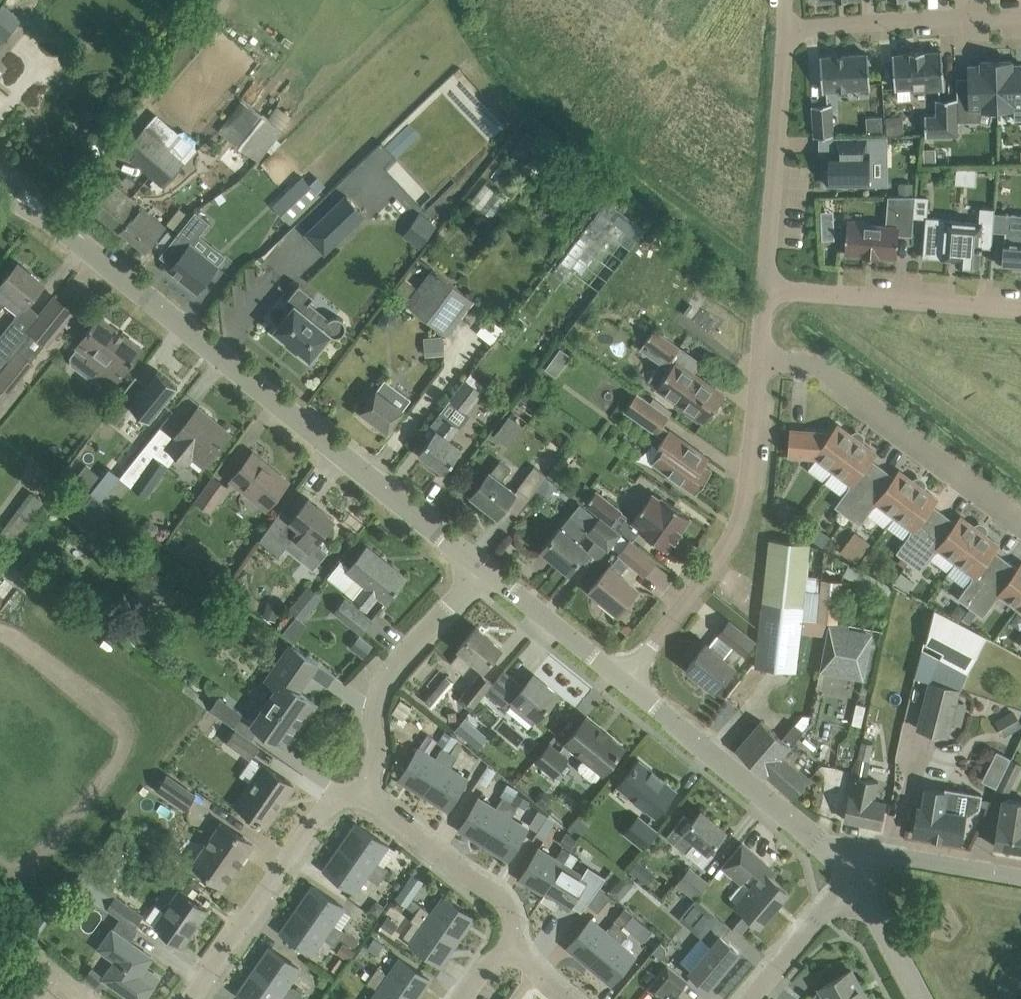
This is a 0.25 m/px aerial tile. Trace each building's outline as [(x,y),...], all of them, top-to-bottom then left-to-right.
[(0,6),(0,19),(13,30),(22,19),(3,3),(0,6)] [(895,88),(912,86),(912,90),(944,88),(942,51),(923,52),(923,49),(911,50),(911,53),(893,54),(895,88)] [(820,56),(823,90),(870,87),(868,53),(820,56)] [(996,61),(998,109),(1014,108),(1014,119),(1020,118),(1020,63),(1012,63),(1012,60),(996,61)] [(970,98),(957,98),(957,103),(957,120),(977,120),(979,110),(991,113),(998,113),(998,109),(996,61),(981,61),(981,64),(969,65),(970,98)] [(456,76),(384,145),(431,194),(503,124),(456,76)] [(221,131),(258,160),(284,127),(247,97),(221,131)] [(813,105),(815,136),(833,135),(831,103),(813,105)] [(958,134),(957,120),(957,103),(938,103),(939,116),(927,117),(928,135),(958,134)] [(170,129),(174,124),(158,111),(145,127),(124,151),(166,184),(196,151),(170,129)] [(902,116),(867,114),(866,130),(886,131),(901,131),(902,116)] [(842,152),(829,152),(829,169),(825,169),(825,183),(869,183),(869,153),(887,152),(887,136),(842,136),(842,152)] [(119,233),(121,230),(146,251),(167,226),(110,179),(86,207),(119,233)] [(483,182),(473,201),(483,207),(493,187),(483,182)] [(911,183),(900,183),(900,194),(911,194),(911,183)] [(285,193),(273,205),(291,222),(302,211),(285,193)] [(307,233),(325,252),(365,214),(347,195),(307,233)] [(894,195),(893,205),(899,206),(915,207),(915,196),(894,195)] [(915,207),(914,217),(926,218),(926,216),(928,216),(929,196),(915,196),(915,207)] [(897,256),(898,234),(912,235),(914,217),(915,207),(899,206),(898,226),(870,224),(870,222),(847,220),(845,252),(863,253),(863,255),(878,256),(879,254),(897,256)] [(957,262),(978,264),(980,248),(981,248),(981,247),(982,247),(982,246),(992,247),(993,230),(994,212),(995,207),(993,207),(993,209),(981,208),(980,222),(948,220),(948,217),(928,216),(926,216),(926,218),(923,256),(947,258),(947,259),(957,260),(957,262)] [(994,212),(993,230),(1005,231),(1006,213),(994,212)] [(205,215),(174,253),(185,262),(177,272),(206,296),(227,269),(202,249),(219,227),(205,215)] [(426,218),(410,240),(420,247),(436,225),(426,218)] [(1005,231),(1002,264),(1020,266),(1020,232),(1005,231)] [(0,286),(0,309),(5,303),(18,313),(26,304),(27,303),(44,283),(18,262),(1,283),(2,284),(0,286)] [(407,303),(447,334),(473,299),(433,269),(407,303)] [(275,329),(288,339),(287,340),(298,349),(299,347),(311,357),(313,355),(315,357),(325,345),(323,342),(330,334),(335,336),(339,335),(343,333),(346,329),(346,324),(344,319),(339,316),(334,316),(329,319),(323,326),(303,310),(315,296),(300,283),(283,303),(291,309),(275,329)] [(40,313),(27,329),(32,333),(45,344),(47,345),(63,325),(43,309),(40,313)] [(80,347),(74,356),(74,362),(79,365),(85,364),(88,360),(99,369),(95,374),(97,376),(112,387),(142,347),(99,316),(77,345),(78,345),(80,347)] [(0,336),(0,352),(5,356),(24,332),(12,321),(0,336)] [(689,410),(687,412),(699,420),(701,418),(706,422),(708,418),(711,419),(719,408),(717,406),(725,395),(672,357),(680,346),(655,328),(640,348),(668,369),(656,386),(689,410)] [(424,335),(426,354),(445,353),(444,333),(424,335)] [(572,354),(561,347),(554,356),(565,363),(572,354)] [(0,373),(0,404),(33,363),(31,361),(18,350),(10,360),(0,373)] [(136,374),(105,415),(115,424),(131,404),(150,420),(178,385),(158,369),(146,383),(136,374)] [(466,377),(450,399),(468,412),(484,390),(466,377)] [(362,410),(388,429),(410,398),(385,379),(362,410)] [(663,447),(653,461),(696,492),(712,470),(703,464),(709,457),(670,429),(669,430),(663,425),(670,414),(638,391),(624,410),(657,433),(664,437),(659,444),(663,447)] [(210,417),(198,408),(174,437),(168,446),(187,462),(193,455),(206,465),(229,436),(208,419),(210,417)] [(495,432),(511,444),(526,425),(511,413),(495,432)] [(450,439),(460,426),(446,416),(419,452),(445,472),(462,448),(450,439)] [(814,456),(833,470),(857,438),(838,423),(831,432),(791,429),(789,454),(814,456)] [(836,506),(847,515),(883,467),(872,458),(876,452),(857,438),(833,470),(851,483),(849,489),(836,506)] [(120,476),(131,484),(154,453),(144,446),(120,476)] [(147,495),(169,465),(154,453),(131,484),(147,495)] [(268,467),(269,465),(254,453),(232,480),(266,508),(286,483),(268,467)] [(518,485),(519,486),(516,491),(502,480),(511,468),(500,460),(491,472),(490,471),(472,494),(498,514),(506,503),(519,512),(549,474),(535,463),(518,485)] [(91,490),(102,498),(120,476),(109,467),(102,476),(91,490)] [(877,503),(894,516),(919,484),(899,469),(895,476),(883,467),(847,515),(859,524),(872,506),(877,503)] [(196,498),(212,510),(230,484),(214,472),(196,498)] [(59,507),(92,531),(112,505),(79,481),(59,507)] [(894,516),(887,525),(906,539),(896,552),(909,561),(945,513),(933,504),(938,498),(919,484),(894,516)] [(7,528),(20,535),(42,497),(29,490),(7,528)] [(586,504),(601,516),(611,524),(622,510),(597,490),(586,504)] [(639,529),(641,530),(667,549),(674,539),(676,540),(682,531),(681,530),(690,516),(662,496),(661,498),(652,492),(634,519),(632,521),(641,527),(639,529)] [(317,506),(311,502),(313,500),(309,498),(292,518),(282,510),(283,509),(282,508),(260,539),(280,555),(286,547),(300,557),(308,547),(309,548),(334,518),(317,505),(317,506)] [(940,549),(957,562),(980,529),(961,515),(956,522),(945,513),(909,561),(922,571),(935,553),(940,549)] [(621,532),(611,524),(601,516),(590,529),(572,514),(561,527),(560,526),(542,548),(570,571),(588,549),(579,542),(588,531),(608,548),(621,532)] [(813,523),(805,534),(823,547),(831,536),(813,523)] [(959,598),(970,607),(1006,559),(995,550),(999,544),(980,529),(957,562),(974,575),(972,581),(959,598)] [(770,539),(762,602),(803,606),(806,574),(810,544),(770,539)] [(620,553),(590,588),(618,611),(638,588),(620,574),(631,561),(645,573),(654,561),(655,560),(630,540),(620,553)] [(848,541),(840,551),(855,562),(863,552),(848,541)] [(365,548),(347,570),(355,577),(345,589),(355,597),(354,599),(367,609),(378,595),(386,602),(407,577),(387,561),(385,564),(365,548)] [(1018,608),(1020,603),(1020,563),(1018,567),(1006,559),(970,607),(977,612),(982,615),(995,598),(1000,594),(1018,608)] [(152,587),(161,594),(173,591),(174,579),(165,570),(154,575),(152,587)] [(901,571),(894,580),(908,590),(914,581),(901,571)] [(821,578),(817,619),(829,620),(838,621),(842,580),(821,578)] [(297,614),(317,589),(309,583),(288,608),(290,609),(276,626),(283,631),(297,614)] [(324,595),(317,589),(297,614),(304,619),(324,595)] [(263,614),(276,619),(282,604),(269,599),(263,614)] [(335,611),(362,632),(372,620),(345,599),(335,611)] [(762,602),(755,665),(796,670),(800,632),(802,617),(803,607),(803,606),(762,602)] [(958,602),(951,612),(961,618),(967,609),(958,602)] [(970,607),(963,617),(969,622),(977,612),(970,607)] [(934,609),(926,642),(943,651),(940,657),(967,672),(986,636),(934,609)] [(706,643),(687,666),(716,689),(735,665),(734,665),(744,652),(745,653),(755,640),(730,620),(710,645),(706,643)] [(827,635),(820,668),(864,676),(872,633),(848,629),(849,623),(838,621),(829,620),(829,625),(827,635)] [(451,662),(464,672),(474,660),(484,668),(502,647),(476,626),(459,647),(462,650),(451,662)] [(360,634),(350,646),(364,657),(373,644),(360,634)] [(267,678),(278,686),(264,707),(268,709),(258,725),(270,734),(286,745),(316,703),(299,691),(318,662),(302,651),(292,643),(267,678)] [(461,693),(475,705),(495,681),(481,669),(461,693)] [(486,691),(507,708),(514,699),(537,718),(558,693),(534,673),(522,688),(503,673),(506,670),(505,669),(486,691)] [(426,698),(434,705),(455,679),(447,672),(426,698)] [(929,681),(917,728),(948,736),(951,722),(961,724),(967,703),(957,700),(960,689),(929,681)] [(211,710),(212,711),(231,725),(241,711),(220,697),(211,710)] [(856,702),(852,723),(862,725),(866,704),(856,702)] [(997,721),(1004,734),(1020,724),(1020,723),(1014,711),(997,721)] [(803,714),(795,723),(803,730),(809,723),(810,716),(803,714)] [(601,728),(586,716),(566,741),(588,759),(584,763),(585,768),(596,776),(599,776),(603,771),(604,771),(624,746),(606,732),(605,735),(599,730),(601,728)] [(455,729),(469,740),(479,728),(465,717),(455,729)] [(762,719),(737,748),(793,797),(810,777),(800,768),(807,759),(791,745),(804,731),(803,730),(795,723),(782,737),(762,719)] [(227,742),(250,758),(259,744),(236,728),(227,742)] [(438,740),(452,749),(457,741),(459,738),(446,728),(438,740)] [(853,819),(878,825),(886,786),(869,782),(874,758),(878,740),(857,736),(845,795),(858,798),(853,819)] [(452,749),(451,752),(458,756),(464,746),(457,741),(452,749)] [(535,760),(554,775),(568,758),(549,743),(535,760)] [(413,785),(425,792),(450,751),(443,746),(435,758),(418,748),(400,778),(412,786),(413,785)] [(450,751),(425,792),(437,800),(436,801),(449,808),(467,778),(451,768),(458,756),(451,752),(450,751)] [(1011,793),(1020,771),(1020,761),(1012,757),(998,787),(1011,793)] [(660,780),(654,775),(656,773),(639,759),(619,784),(656,814),(676,789),(662,777),(660,780)] [(237,804),(266,824),(279,806),(277,804),(281,799),(283,801),(294,785),(265,764),(237,804)] [(159,789),(186,807),(195,793),(169,775),(159,789)] [(502,793),(512,800),(519,788),(508,782),(502,793)] [(946,787),(946,789),(928,787),(924,810),(917,809),(913,833),(915,834),(915,833),(960,840),(959,841),(961,841),(965,815),(980,808),(982,792),(946,787)] [(538,800),(547,807),(555,797),(546,790),(538,800)] [(514,800),(527,807),(532,799),(519,791),(514,800)] [(473,834),(485,842),(511,801),(503,796),(496,808),(479,798),(460,828),(472,835),(473,834)] [(1020,850),(1020,800),(1003,797),(995,845),(1020,850)] [(511,801),(485,842),(497,849),(497,851),(509,858),(528,828),(511,818),(518,806),(511,801)] [(529,823),(546,835),(556,819),(539,808),(529,823)] [(685,814),(667,836),(687,852),(703,865),(713,853),(709,850),(726,829),(701,809),(692,820),(685,814)] [(625,832),(644,847),(657,830),(638,815),(625,832)] [(193,863),(224,885),(253,844),(222,822),(193,863)] [(357,823),(341,846),(384,876),(389,869),(384,865),(395,849),(357,823)] [(562,841),(573,848),(579,838),(568,832),(562,841)] [(127,836),(112,838),(113,849),(128,848),(127,836)] [(736,904),(760,925),(789,891),(770,874),(774,869),(742,842),(722,865),(736,877),(739,873),(752,884),(736,904)] [(384,876),(341,846),(325,869),(355,891),(357,887),(366,893),(374,881),(378,884),(384,876)] [(533,884),(545,892),(571,851),(563,846),(556,858),(539,848),(520,878),(533,885),(533,884)] [(545,892),(543,895),(555,903),(557,900),(569,908),(572,904),(582,910),(606,876),(588,865),(582,874),(571,867),(578,855),(571,851),(545,892)] [(638,859),(629,870),(638,877),(647,866),(638,859)] [(677,882),(695,898),(696,898),(709,882),(690,866),(677,882)] [(391,867),(386,875),(392,879),(397,871),(391,867)] [(71,883),(106,907),(134,927),(143,914),(115,895),(116,894),(81,869),(71,883)] [(625,873),(617,882),(623,888),(629,887),(635,881),(625,873)] [(314,885),(298,908),(340,938),(345,930),(333,921),(344,906),(314,885)] [(196,925),(208,909),(180,890),(156,925),(183,944),(192,931),(190,930),(194,924),(196,925)] [(401,890),(396,897),(407,905),(416,912),(421,904),(412,898),(401,890)] [(421,904),(416,912),(455,939),(464,928),(465,928),(473,916),(444,896),(433,912),(421,904)] [(690,971),(708,987),(739,950),(724,937),(731,927),(696,898),(695,898),(697,899),(681,917),(696,930),(695,931),(711,945),(690,971)] [(377,899),(370,908),(379,915),(386,905),(377,899)] [(625,906),(614,919),(615,921),(622,926),(624,924),(633,913),(625,906)] [(340,938),(298,908),(281,932),(312,953),(323,937),(335,945),(340,938)] [(416,912),(410,920),(422,928),(413,940),(411,943),(440,963),(449,951),(447,951),(455,939),(416,912)] [(734,927),(743,934),(752,922),(743,915),(734,927)] [(388,916),(382,926),(392,933),(399,923),(388,916)] [(99,947),(117,959),(104,977),(135,998),(144,998),(160,977),(145,967),(152,956),(130,941),(137,930),(120,918),(99,947)] [(580,954),(591,963),(622,926),(615,921),(606,931),(591,919),(568,946),(579,955),(580,954)] [(622,926),(591,963),(602,973),(601,974),(612,983),(635,956),(620,943),(629,932),(622,926)] [(374,937),(367,948),(377,954),(384,944),(374,937)] [(346,945),(340,954),(348,959),(354,951),(346,945)] [(660,945),(652,954),(662,962),(666,957),(666,950),(660,945)] [(255,970),(297,998),(309,983),(295,973),(299,967),(270,947),(263,958),(264,959),(257,969),(256,968),(255,970)] [(373,973),(409,998),(414,998),(421,989),(422,990),(430,978),(400,957),(398,960),(388,974),(380,968),(378,966),(373,973)] [(676,994),(688,979),(668,963),(648,987),(661,998),(682,998),(676,994)] [(827,998),(868,998),(866,995),(862,997),(849,973),(852,971),(852,969),(820,987),(827,998)] [(255,970),(253,972),(254,973),(247,983),(246,983),(238,993),(246,998),(276,998),(278,997),(281,998),(297,998),(255,970)] [(370,998),(409,998),(373,973),(368,981),(378,988),(370,998)]
